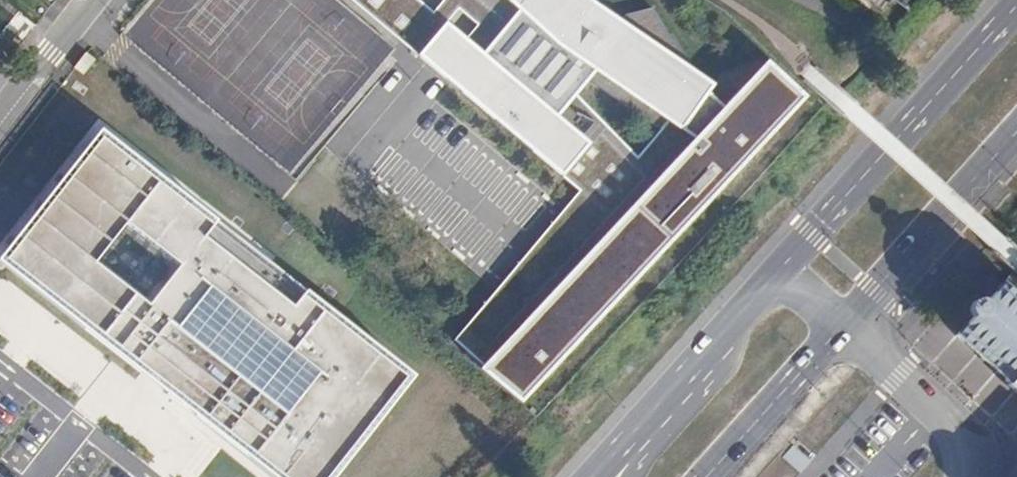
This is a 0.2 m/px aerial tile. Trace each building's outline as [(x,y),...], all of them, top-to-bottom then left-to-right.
[(416,54),(560,171),(590,139),(559,112),(575,92),(593,70),(667,120),(692,137),(476,367),(518,402),(806,92),(768,52),(721,99),(709,86),(714,79),(602,0),(355,0),(416,54)] [(636,154),(575,92),(559,112),(590,139),(560,171),(582,191),(451,344),(476,367),(692,137),(667,120),(636,154)] [(104,133),(2,262),(275,476),(333,476),(413,377),(104,133)] [(995,290),(954,335),(1006,382),(1004,384),(1016,396),(1016,304),(998,286),(995,290)]
